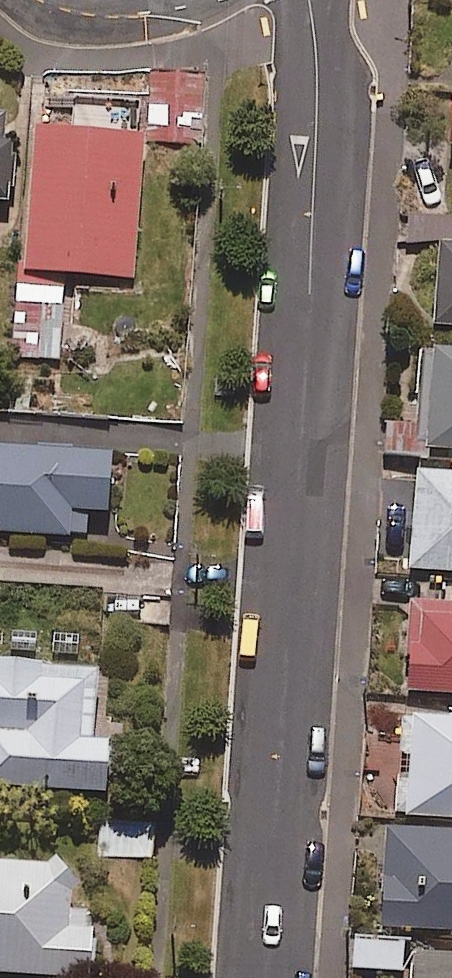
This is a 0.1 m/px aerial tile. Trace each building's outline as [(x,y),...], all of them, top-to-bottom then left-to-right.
[(204,72),(147,73),(148,141),(205,140),(204,72)] [(144,137),(34,129),(24,270),(134,278),(144,137)] [(10,201),(10,132),(0,132),(0,201),(10,201)] [(441,248),(439,328),(451,329),(451,248),(441,248)] [(59,359),(63,289),(16,287),(12,357),(59,359)] [(422,354),(419,450),(451,451),(451,354),(422,354)] [(88,531),(89,512),(110,513),(111,448),(0,446),(0,530),(12,530),(12,549),(41,549),(41,530),(88,531)] [(416,473),(414,579),(451,580),(451,474),(416,473)] [(411,609),(408,697),(451,698),(451,610),(411,609)] [(104,789),(107,739),(80,737),(84,680),(39,677),(40,659),(0,657),(0,783),(104,789)] [(412,721),(407,817),(451,820),(451,723),(412,721)] [(154,824),(102,822),(101,857),(153,859),(154,824)] [(451,935),(451,834),(386,834),(385,934),(451,935)] [(0,857),(0,968),(87,975),(91,928),(69,926),(72,888),(55,880),(48,861),(0,857)] [(405,941),(350,943),(351,973),(406,971),(405,941)] [(415,953),(413,977),(451,977),(451,955),(415,953)]
